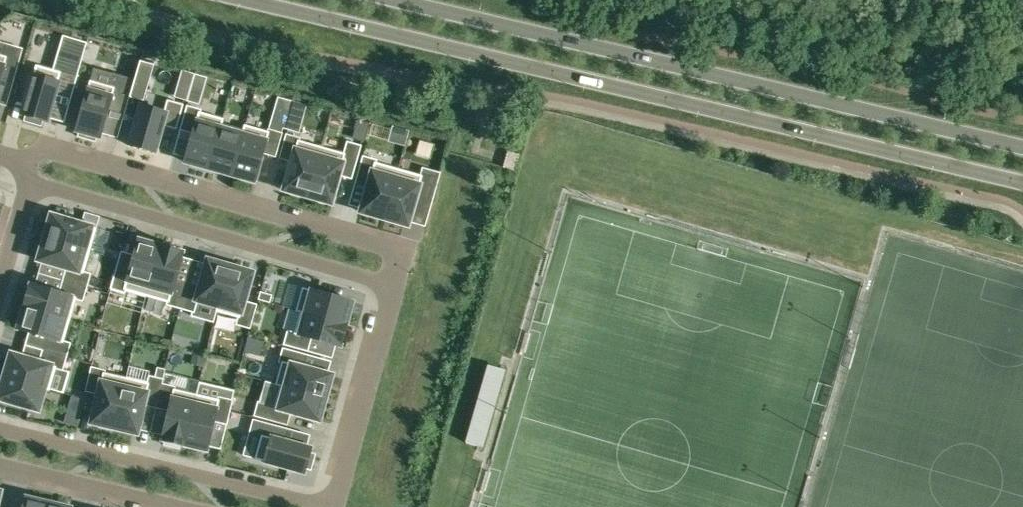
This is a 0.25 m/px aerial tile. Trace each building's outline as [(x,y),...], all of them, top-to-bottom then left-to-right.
[(1,78),(13,81),(22,49),(6,44),(3,56),(0,55),(0,81),(1,78)] [(58,71),(36,65),(22,115),(25,116),(24,121),(41,126),(43,121),(46,122),(55,93),(71,98),(81,64),(62,58),(58,71)] [(140,61),(129,97),(143,101),(154,65),(140,61)] [(97,136),(100,137),(109,109),(121,112),(127,89),(114,85),(113,87),(90,80),(75,130),(79,131),(78,136),(95,141),(97,136)] [(190,89),(187,101),(199,104),(202,93),(190,89)] [(166,112),(141,105),(129,146),(154,153),(166,112)] [(221,123),(222,123),(224,119),(200,112),(201,110),(187,106),(180,129),(192,133),(184,161),(208,168),(221,123)] [(221,123),(208,168),(231,175),(244,129),(243,129),(222,123),(221,123)] [(244,129),(231,175),(255,181),(263,153),(275,156),(282,133),(268,129),(267,131),(244,124),(243,129),(244,129)] [(283,190),(307,197),(321,147),(299,140),(300,138),(286,134),(279,158),(291,161),(283,190)] [(321,147),(307,197),(331,203),(339,175),(351,178),(361,146),(347,142),(344,153),(321,147)] [(507,151),(506,155),(504,161),(503,167),(514,170),(519,154),(507,151)] [(360,212),(384,219),(398,169),(376,162),(377,160),(363,156),(356,180),(368,183),(360,212)] [(420,175),(398,169),(384,219),(408,225),(416,197),(428,200),(435,177),(421,173),(420,175)] [(45,237),(90,251),(96,228),(51,215),(45,237)] [(63,280),(86,287),(90,274),(84,272),(90,251),(45,237),(38,260),(66,268),(63,280)] [(125,290),(146,296),(160,246),(138,240),(130,268),(117,265),(111,288),(124,292),(125,290)] [(160,246),(146,296),(167,302),(167,304),(180,308),(187,285),(175,281),(183,253),(160,246)] [(218,307),(230,266),(207,260),(199,288),(187,285),(180,308),(194,312),(197,301),(217,306),(218,307)] [(218,307),(217,306),(216,311),(238,317),(236,324),(250,328),(257,305),(244,301),(253,272),(230,266),(218,307)] [(86,287),(63,280),(59,292),(31,284),(24,307),(70,320),(76,299),(83,301),(86,287)] [(295,311),(300,312),(300,311),(346,324),(352,301),(302,287),(295,311)] [(258,299),(270,303),(272,295),(260,291),(258,299)] [(39,348),(66,356),(70,343),(63,341),(70,320),(24,307),(18,329),(42,336),(39,348)] [(300,311),(300,312),(294,332),(287,330),(284,344),(307,351),(311,339),(339,347),(346,324),(300,311)] [(45,388),(44,389),(49,390),(56,368),(62,370),(66,356),(39,348),(35,360),(11,353),(4,376),(45,388)] [(280,385),(325,398),(331,375),(303,367),(306,355),(283,348),(279,362),(281,363),(275,385),(280,386),(280,385)] [(193,354),(191,364),(203,366),(204,357),(193,354)] [(114,428),(126,378),(105,373),(105,370),(91,367),(86,391),(98,394),(91,423),(114,428)] [(482,450),(504,373),(486,368),(464,445),(476,448),(482,450)] [(4,376),(0,390),(0,399),(38,410),(44,389),(45,388),(4,376)] [(144,405),(156,408),(162,384),(163,379),(149,376),(147,383),(126,378),(114,428),(137,433),(144,405)] [(184,445),(196,394),(175,389),(175,387),(162,384),(156,408),(168,410),(161,439),(165,440),(164,445),(179,448),(180,444),(184,445)] [(319,420),(325,398),(280,385),(280,386),(274,406),(258,402),(254,415),(287,425),(290,412),(319,420)] [(196,394),(184,445),(207,450),(214,421),(226,424),(232,400),(218,397),(218,399),(196,394)] [(81,407),(84,399),(72,395),(70,403),(81,407)] [(310,452),(311,449),(283,441),(286,428),(253,419),(249,433),(261,436),(255,458),(304,472),(305,469),(311,470),(315,454),(310,452)] [(48,503),(25,497),(23,506),(47,506),(48,503)]
